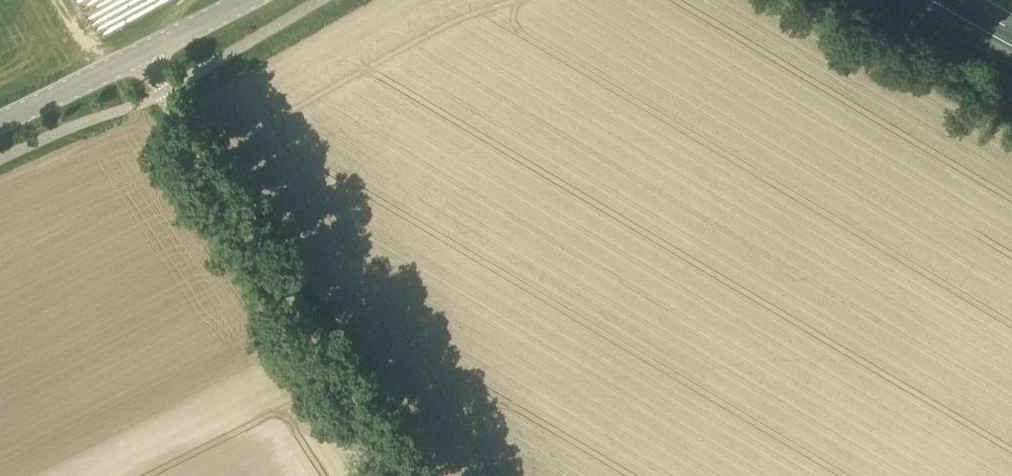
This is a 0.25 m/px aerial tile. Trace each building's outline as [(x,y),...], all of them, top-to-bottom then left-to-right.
[(176,150),(170,153),(174,158),(179,155),(176,150)]
